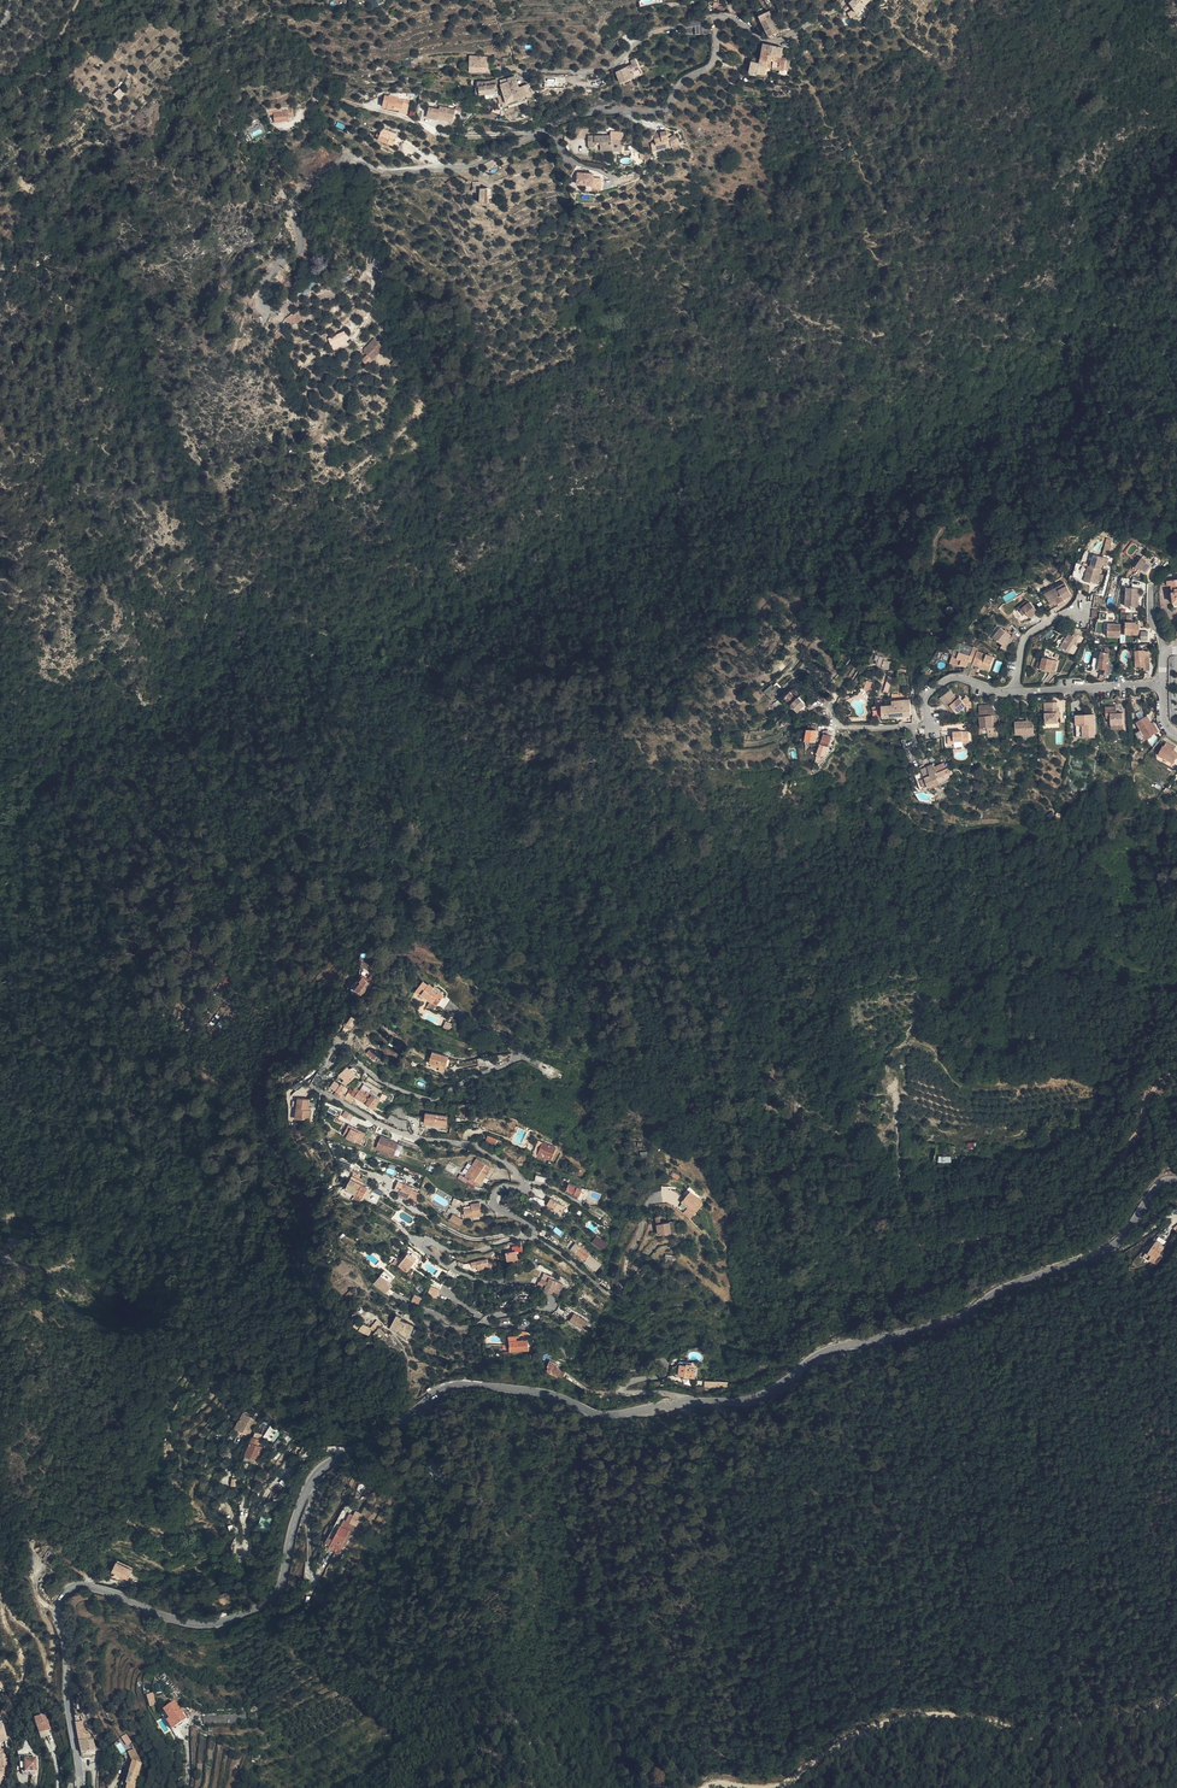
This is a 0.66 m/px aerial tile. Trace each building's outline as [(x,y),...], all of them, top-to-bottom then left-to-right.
[(847,6),(851,11),(846,16),(848,19),(854,16),(869,0),(853,0),(847,6)] [(753,15),(766,40),(776,35),(773,30),(776,28),(774,24),(770,26),(768,20),(769,19),(765,12),(760,14),(757,16),(756,13),(753,15)] [(622,48),(619,43),(611,49),(615,54),(622,48)] [(755,66),(747,64),(745,73),(761,75),(762,67),(775,69),(779,69),(780,59),(777,58),(779,50),(760,47),(756,62),(755,66)] [(468,73),(487,74),(487,63),(480,63),(480,58),(469,58),(468,73)] [(774,74),(782,75),(785,59),(780,59),(779,69),(775,69),(774,74)] [(635,61),(630,62),(630,63),(631,63),(632,66),(635,65),(637,70),(640,76),(635,61)] [(631,66),(615,73),(619,84),(631,79),(632,81),(637,79),(639,76),(640,76),(637,70),(633,71),(631,66)] [(510,78),(507,79),(508,82),(507,83),(509,92),(502,95),(505,103),(520,98),(517,88),(514,81),(511,81),(510,78)] [(475,82),(473,81),(473,85),(476,86),(476,88),(478,88),(479,94),(486,93),(485,86),(484,82),(475,82)] [(506,83),(499,85),(502,95),(509,92),(507,83),(506,83)] [(489,85),(485,86),(486,93),(479,94),(479,99),(496,97),(495,84),(489,85)] [(119,85),(113,90),(118,95),(123,90),(119,85)] [(525,86),(517,88),(520,98),(528,96),(525,86)] [(502,95),(496,97),(498,105),(505,103),(502,95)] [(387,109),(399,112),(400,109),(402,110),(404,102),(396,100),(396,101),(390,100),(390,98),(385,97),(383,104),(388,105),(387,109)] [(400,109),(399,112),(399,113),(406,115),(408,102),(404,102),(402,110),(400,109)] [(439,111),(429,108),(427,118),(437,120),(438,120),(453,123),(455,111),(440,108),(439,111)] [(273,115),(274,124),(289,122),(288,119),(293,119),(292,110),(287,110),(287,113),(273,115)] [(588,127),(575,127),(575,138),(585,138),(585,132),(588,132),(588,127)] [(401,150),(404,145),(395,141),(397,136),(382,130),(382,131),(379,130),(376,137),(379,139),(378,141),(401,150)] [(674,147),(678,146),(679,146),(674,137),(666,138),(665,132),(654,133),(653,132),(648,133),(650,139),(652,139),(653,143),(649,144),(651,152),(662,150),(661,149),(670,147),(670,146),(673,146),(674,147)] [(610,136),(587,135),(587,146),(594,146),(594,143),(596,143),(596,149),(599,149),(599,151),(622,152),(624,134),(611,133),(610,136)] [(594,170),(580,169),(579,180),(594,181),(594,170)] [(478,185),(482,185),(481,178),(469,180),(470,185),(475,184),(475,189),(478,190),(478,185)] [(301,309),(287,320),(292,327),(308,319),(301,309)] [(274,339),(278,342),(283,334),(278,331),(274,339)] [(341,341),(344,344),(348,342),(348,341),(345,337),(346,336),(343,332),(334,338),(338,343),(341,341)] [(375,339),(364,350),(374,359),(385,348),(375,339)] [(1051,345),(1044,340),(1043,339),(1032,353),(1043,361),(1046,356),(1044,354),(1051,345)] [(1105,538),(1103,554),(1110,555),(1112,539),(1105,538)] [(1089,566),(1085,581),(1089,583),(1097,585),(1103,566),(1106,567),(1109,557),(1104,556),(1104,557),(1095,555),(1091,566),(1089,566)] [(1151,564),(1142,558),(1134,568),(1144,574),(1151,564)] [(1170,607),(1176,606),(1176,603),(1176,602),(1176,579),(1163,580),(1163,586),(1166,586),(1169,586),(1170,607)] [(1053,600),(1049,601),(1052,608),(1059,604),(1060,606),(1066,602),(1065,601),(1073,597),(1067,585),(1050,593),(1053,600)] [(1139,589),(1126,588),(1125,606),(1138,606),(1139,589)] [(1021,614),(1024,611),(1021,606),(1027,602),(1024,599),(1014,605),(1021,614)] [(1021,606),(1024,611),(1030,621),(1040,614),(1029,600),(1027,602),(1021,606)] [(1125,622),(1125,633),(1136,633),(1145,633),(1145,624),(1140,623),(1140,621),(1125,622)] [(1120,624),(1108,625),(1108,637),(1120,637),(1120,624)] [(1001,628),(993,639),(1003,646),(1001,648),(1005,652),(1011,641),(1008,638),(1010,635),(1001,628)] [(1074,637),(1081,641),(1083,637),(1077,632),(1074,637)] [(1072,655),(1081,641),(1074,637),(1070,634),(1063,647),(1072,655)] [(975,647),(971,655),(976,656),(978,651),(980,648),(975,647)] [(1137,650),(1137,656),(1137,668),(1144,667),(1144,670),(1150,670),(1149,652),(1145,652),(1145,650),(1137,650)] [(990,674),(995,658),(978,651),(976,656),(971,655),(971,656),(960,651),(959,654),(953,652),(949,662),(959,665),(961,664),(966,667),(969,665),(972,666),(974,665),(980,667),(979,669),(990,674)] [(1098,668),(1106,669),(1105,674),(1110,675),(1113,665),(1108,663),(1110,653),(1102,651),(1098,668)] [(1057,672),(1059,662),(1045,658),(1042,670),(1052,672),(1053,671),(1057,672)] [(883,660),(882,667),(890,669),(892,662),(883,660)] [(863,689),(870,691),(873,682),(866,680),(863,689)] [(941,699),(951,690),(947,686),(937,695),(941,699)] [(794,712),(803,705),(805,706),(808,703),(799,693),(792,699),(790,697),(793,694),(790,689),(782,696),(789,704),(794,712)] [(953,708),(962,701),(963,699),(962,698),(957,692),(954,694),(951,690),(941,699),(944,704),(947,702),(953,708)] [(785,706),(786,705),(786,706),(789,704),(782,696),(779,698),(785,706)] [(886,705),(884,706),(882,706),(882,720),(890,720),(890,716),(895,716),(895,720),(898,720),(898,716),(910,716),(909,701),(891,701),(891,705),(886,705)] [(1057,702),(1045,702),(1045,724),(1058,723),(1058,711),(1060,711),(1059,708),(1058,708),(1057,702)] [(872,707),(873,716),(880,716),(879,706),(872,707)] [(980,727),(992,726),(991,715),(994,714),(994,707),(979,709),(980,727)] [(1110,718),(1111,724),(1123,724),(1123,714),(1117,714),(1117,708),(1105,708),(1105,719),(1110,718)] [(1095,738),(1094,726),(1091,726),(1091,714),(1075,715),(1075,738),(1095,738)] [(1157,732),(1151,723),(1146,715),(1136,722),(1141,729),(1136,732),(1142,742),(1157,732)] [(1016,735),(1022,734),(1033,734),(1033,720),(1015,721),(1016,735)] [(1153,722),(1151,723),(1157,732),(1159,731),(1153,722)] [(813,740),(813,728),(800,728),(800,740),(813,740)] [(817,743),(825,745),(828,736),(823,734),(824,730),(820,731),(819,734),(820,734),(817,743)] [(953,736),(947,736),(947,744),(954,744),(954,741),(962,740),(963,743),(968,743),(968,732),(962,733),(962,731),(954,732),(953,736)] [(1174,750),(1176,746),(1167,741),(1165,745),(1163,745),(1158,755),(1174,763),(1176,758),(1176,751),(1174,750)] [(820,757),(825,745),(817,743),(812,754),(820,757)] [(820,766),(823,758),(816,756),(814,764),(820,766)] [(588,757),(585,762),(588,764),(590,766),(594,761),(588,757)] [(935,772),(932,764),(919,769),(920,771),(923,779),(926,785),(931,783),(928,774),(935,772)] [(923,779),(920,771),(912,774),(916,782),(919,781),(923,779)] [(940,771),(935,772),(928,774),(931,783),(938,781),(944,779),(940,771)] [(779,783),(785,785),(786,780),(787,777),(777,774),(776,778),(780,779),(779,783)] [(919,781),(916,782),(918,788),(918,789),(923,787),(926,786),(926,785),(923,779),(919,781)] [(354,989),(357,991),(360,987),(366,980),(364,979),(359,975),(356,979),(357,980),(352,987),(354,989)] [(226,979),(217,986),(221,992),(231,985),(226,979)] [(428,984),(423,981),(416,991),(421,995),(422,993),(437,1005),(445,995),(439,990),(437,993),(432,989),(434,987),(429,983),(428,984)] [(348,1012),(345,1019),(350,1022),(354,1015),(348,1012)] [(375,1055),(367,1048),(364,1052),(372,1059),(375,1055)] [(432,1051),(429,1062),(439,1065),(439,1066),(444,1068),(448,1056),(432,1051)] [(337,1073),(346,1082),(350,1078),(354,1074),(345,1065),(337,1073)] [(334,1089),(339,1093),(341,1092),(344,1086),(338,1083),(334,1089)] [(352,1087),(348,1094),(352,1096),(371,1108),(377,1098),(364,1090),(362,1093),(352,1087)] [(385,1091),(382,1089),(378,1096),(382,1098),(383,1097),(388,1099),(389,1096),(385,1093),(385,1091)] [(344,1094),(341,1098),(348,1103),(352,1096),(348,1094),(345,1092),(344,1094)] [(296,1114),(300,1115),(301,1110),(302,1105),(304,1102),(300,1099),(301,1096),(303,1094),(298,1093),(296,1105),(298,1106),(296,1114)] [(301,1110),(300,1115),(308,1117),(310,1107),(307,1106),(309,1096),(303,1094),(301,1096),(300,1099),(304,1102),(302,1105),(301,1110)] [(463,1107),(465,1107),(465,1103),(459,1104),(456,1104),(457,1111),(458,1115),(463,1115),(463,1107)] [(422,1122),(428,1123),(434,1124),(444,1126),(446,1116),(424,1112),(422,1122)] [(361,1145),(366,1132),(347,1125),(342,1138),(361,1145)] [(399,1144),(381,1137),(376,1149),(394,1156),(399,1144)] [(488,1147),(491,1149),(494,1143),(486,1137),(481,1144),(483,1145),(488,1147)] [(549,1146),(537,1141),(532,1154),(544,1159),(549,1146)] [(929,1156),(931,1145),(921,1143),(919,1151),(914,1149),(912,1157),(928,1160),(929,1156)] [(486,1165),(470,1157),(460,1175),(476,1184),(486,1165)] [(348,1175),(347,1177),(359,1183),(361,1180),(349,1174),(348,1175)] [(344,1183),(343,1186),(347,1188),(351,1190),(354,1192),(359,1183),(347,1177),(344,1183)] [(577,1185),(564,1181),(562,1187),(570,1190),(570,1191),(574,1193),(577,1185)] [(394,1191),(405,1195),(408,1188),(409,1186),(398,1182),(394,1191)] [(352,1195),(357,1197),(358,1198),(360,1195),(363,1197),(367,1190),(365,1189),(367,1187),(359,1183),(354,1192),(352,1195)] [(570,1190),(562,1187),(560,1190),(572,1196),(574,1193),(570,1191),(570,1190)] [(693,1194),(685,1187),(680,1194),(679,1195),(687,1202),(685,1204),(684,1203),(681,1207),(688,1212),(698,1199),(693,1194)] [(415,1191),(408,1188),(405,1195),(413,1198),(415,1191)] [(547,1196),(559,1203),(562,1199),(549,1192),(547,1196)] [(541,1200),(530,1195),(527,1202),(538,1206),(541,1200)] [(687,1202),(679,1195),(677,1197),(684,1203),(685,1204),(687,1202)] [(547,1196),(546,1196),(542,1203),(550,1208),(550,1207),(558,1212),(560,1207),(558,1206),(560,1203),(559,1203),(547,1196)] [(480,1215),(477,1201),(468,1203),(468,1207),(460,1208),(462,1218),(458,1219),(450,1214),(447,1220),(453,1223),(457,1224),(457,1222),(469,1220),(468,1217),(480,1215)] [(671,1223),(670,1217),(657,1220),(652,1220),(653,1231),(666,1229),(672,1228),(671,1223)] [(1153,1235),(1144,1246),(1145,1247),(1142,1252),(1147,1256),(1145,1260),(1150,1264),(1160,1252),(1155,1248),(1161,1240),(1153,1235)] [(586,1253),(573,1241),(568,1247),(579,1256),(578,1257),(581,1260),(586,1253)] [(512,1248),(502,1250),(504,1262),(514,1260),(512,1248)] [(405,1254),(399,1267),(408,1271),(414,1259),(418,1261),(420,1256),(406,1249),(404,1253),(405,1254)] [(483,1256),(472,1258),(473,1263),(478,1262),(479,1266),(487,1264),(486,1260),(484,1260),(483,1256)] [(599,1263),(596,1266),(602,1273),(605,1270),(599,1263)] [(379,1287),(381,1285),(389,1275),(381,1268),(371,1280),(377,1285),(379,1287)] [(542,1280),(550,1283),(556,1286),(559,1279),(547,1275),(548,1272),(539,1269),(535,1278),(540,1280),(542,1281),(542,1280)] [(540,1286),(547,1289),(550,1283),(542,1280),(542,1281),(540,1286)] [(431,1290),(427,1288),(426,1292),(434,1294),(437,1285),(433,1284),(433,1285),(431,1290)] [(386,1287),(385,1288),(384,1290),(383,1291),(393,1298),(394,1296),(389,1292),(390,1291),(386,1287)] [(411,1292),(409,1299),(415,1302),(418,1295),(411,1292)] [(583,1320),(571,1310),(565,1317),(577,1327),(583,1320)] [(395,1323),(401,1326),(405,1318),(399,1315),(400,1313),(395,1311),(388,1322),(388,1323),(393,1326),(395,1323)] [(401,1326),(408,1329),(411,1323),(412,1321),(405,1318),(401,1326)] [(356,1321),(353,1327),(358,1330),(362,1325),(356,1321)] [(375,1324),(374,1326),(379,1331),(380,1331),(383,1327),(378,1322),(377,1321),(375,1324)] [(362,1325),(359,1332),(369,1336),(372,1328),(362,1325)] [(512,1334),(504,1334),(505,1350),(523,1349),(523,1339),(512,1339),(512,1334)] [(689,1370),(689,1366),(686,1366),(687,1363),(681,1362),(681,1363),(675,1362),(675,1363),(673,1373),(690,1375),(691,1370),(689,1370)] [(543,1363),(541,1363),(539,1367),(552,1372),(554,1367),(552,1366),(547,1364),(543,1363)] [(245,1418),(246,1419),(247,1418),(250,1414),(245,1411),(249,1406),(244,1403),(235,1418),(242,1423),(245,1418)] [(263,1436),(272,1443),(280,1433),(270,1426),(263,1436)] [(259,1434),(252,1432),(245,1455),(251,1457),(256,1459),(259,1451),(262,1452),(264,1444),(256,1441),(259,1434)] [(359,1483),(356,1491),(362,1493),(365,1485),(359,1483)] [(340,1518),(338,1516),(325,1535),(336,1542),(360,1507),(355,1504),(352,1508),(349,1506),(345,1512),(344,1511),(340,1518)] [(268,1532),(269,1519),(260,1518),(259,1531),(268,1532)] [(334,1543),(331,1541),(323,1552),(326,1555),(334,1543)] [(321,1563),(326,1554),(322,1552),(317,1561),(321,1563)] [(139,1575),(140,1576),(142,1572),(131,1564),(127,1563),(124,1566),(129,1568),(132,1570),(135,1572),(139,1575)] [(139,1577),(140,1576),(139,1575),(135,1572),(132,1570),(129,1568),(124,1566),(124,1568),(126,1569),(129,1570),(134,1572),(139,1577)] [(136,1581),(139,1577),(134,1572),(129,1570),(126,1569),(124,1568),(121,1572),(131,1579),(134,1580),(136,1581)] [(236,1592),(232,1594),(228,1596),(219,1600),(220,1603),(223,1602),(224,1605),(239,1599),(236,1592)] [(168,1684),(165,1686),(173,1696),(178,1690),(171,1683),(169,1685),(168,1684)] [(152,1692),(146,1694),(149,1706),(156,1704),(152,1692)] [(10,1696),(8,1694),(1,1708),(4,1710),(4,1709),(10,1696)] [(173,1705),(168,1702),(160,1707),(166,1716),(171,1724),(183,1716),(176,1707),(173,1705)] [(36,1731),(49,1727),(44,1711),(32,1715),(36,1731)] [(241,1711),(200,1715),(201,1721),(241,1717),(241,1711)] [(171,1724),(166,1716),(163,1718),(169,1726),(171,1724)] [(82,1722),(76,1723),(79,1737),(80,1747),(93,1745),(93,1744),(92,1740),(90,1740),(89,1734),(85,1735),(82,1722)] [(126,1745),(131,1742),(126,1734),(121,1737),(126,1745)] [(125,1751),(129,1759),(123,1782),(124,1783),(122,1787),(131,1787),(134,1779),(133,1779),(138,1762),(132,1748),(125,1751)] [(33,1768),(33,1755),(21,1755),(21,1768),(33,1768)]
